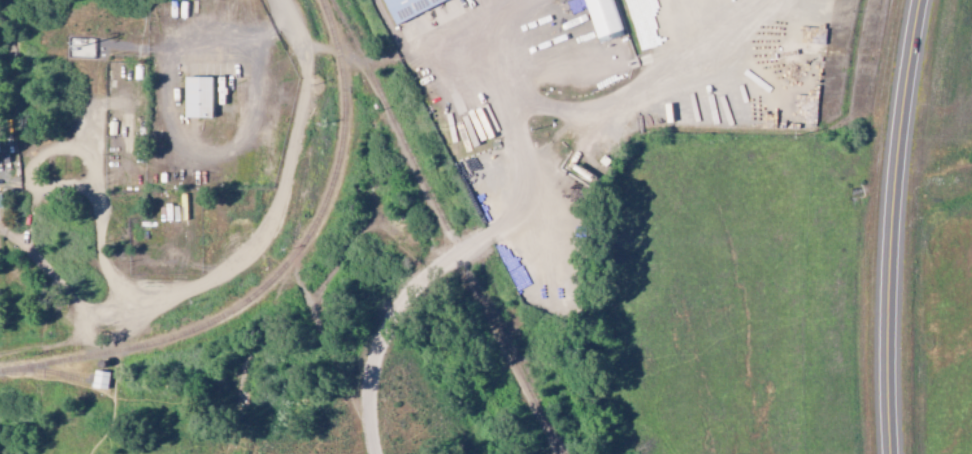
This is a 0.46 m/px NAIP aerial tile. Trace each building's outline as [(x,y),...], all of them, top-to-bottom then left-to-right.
[(394,24),(450,0),(384,0),(394,24)] [(185,78),(217,79),(217,119),(185,119),(185,78)]
